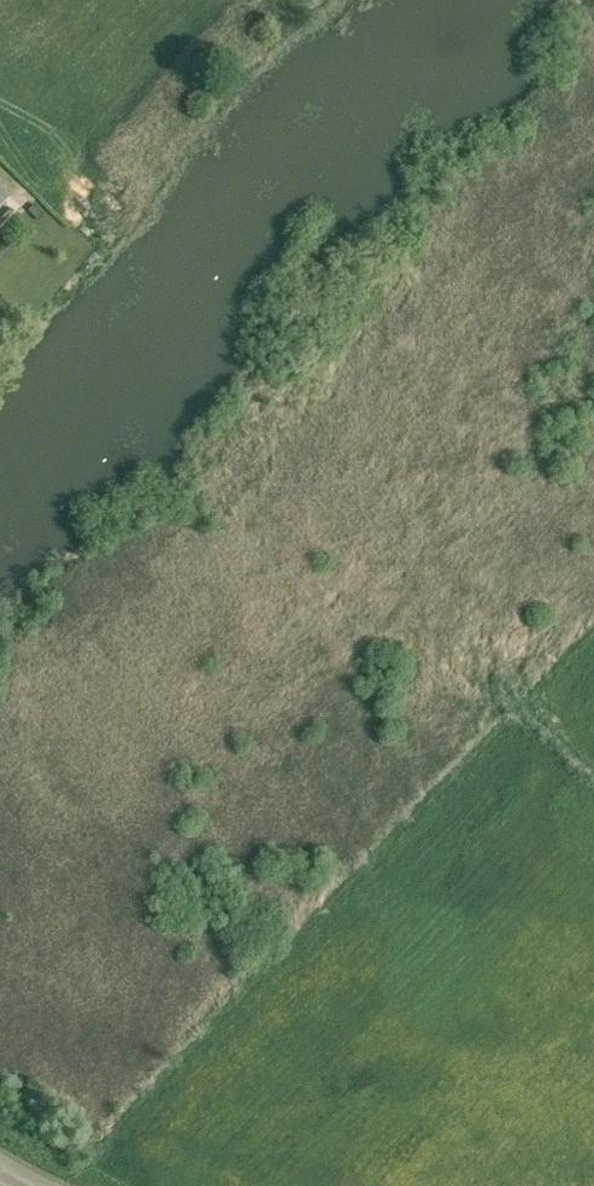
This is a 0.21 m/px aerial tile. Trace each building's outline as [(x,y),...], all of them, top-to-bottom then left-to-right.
[(9,196),(0,187),(0,206),(9,196)]
